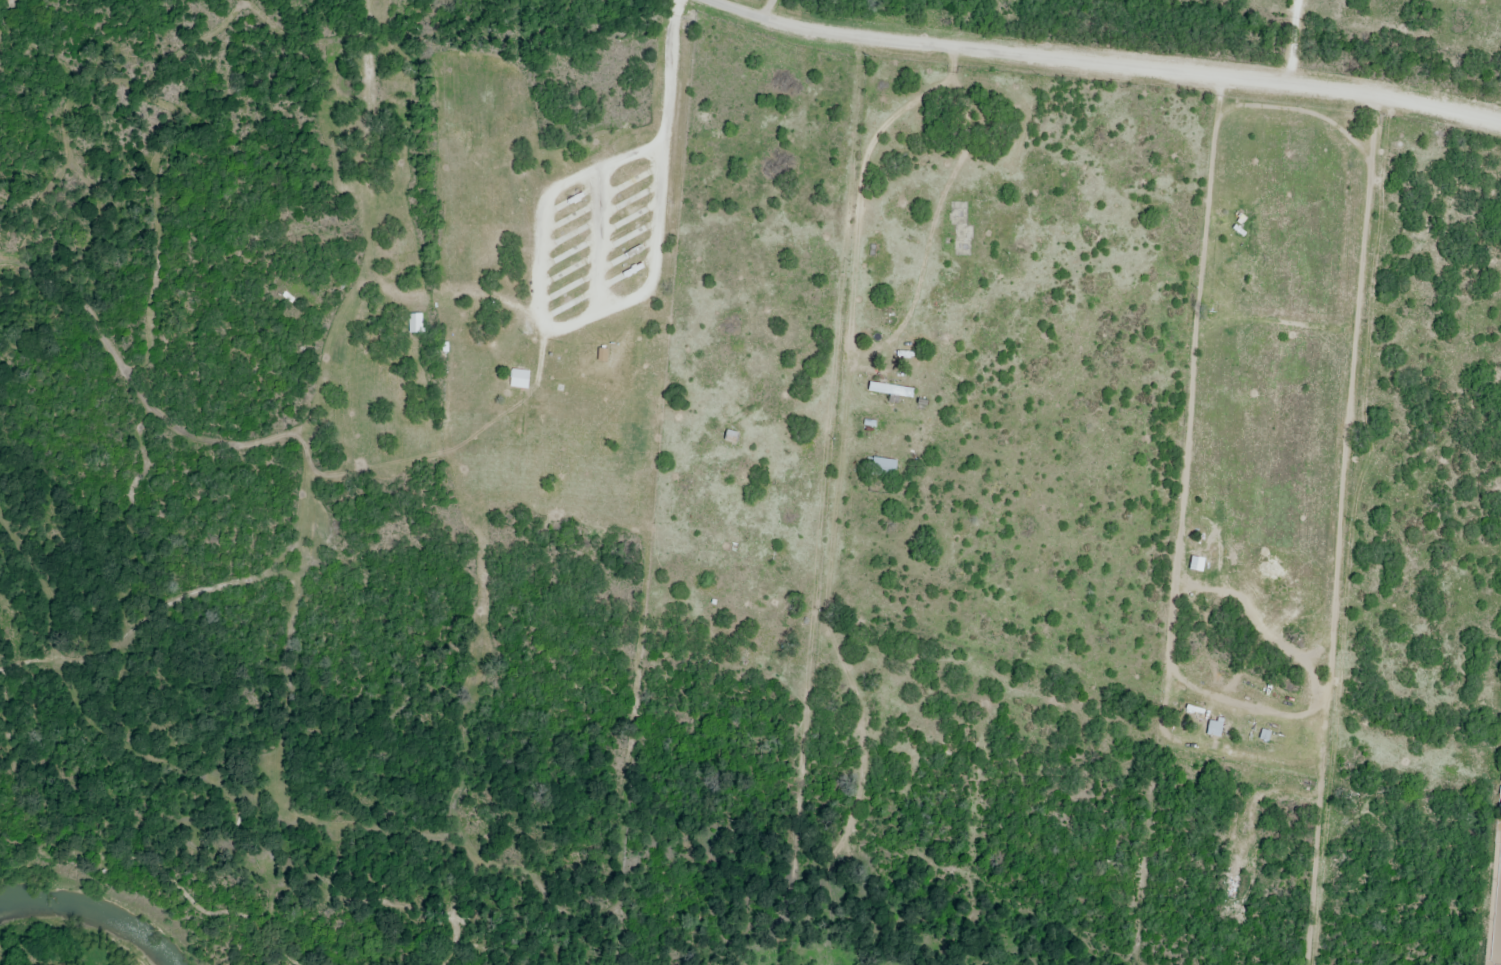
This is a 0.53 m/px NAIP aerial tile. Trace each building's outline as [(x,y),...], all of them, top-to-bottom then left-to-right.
[(964,227),(964,220),(955,220),(955,256),(971,256),(971,227),(964,227)] [(422,315),(408,315),(408,334),(422,334),(422,315)] [(530,372),(512,370),(510,387),(528,389),(530,372)] [(914,389),(869,383),(868,393),(913,398),(914,389)] [(742,436),(729,432),(726,443),(739,447),(742,436)] [(897,460),(866,459),(866,476),(896,478),(897,460)] [(1207,736),(1220,738),(1223,723),(1209,721),(1207,736)]
